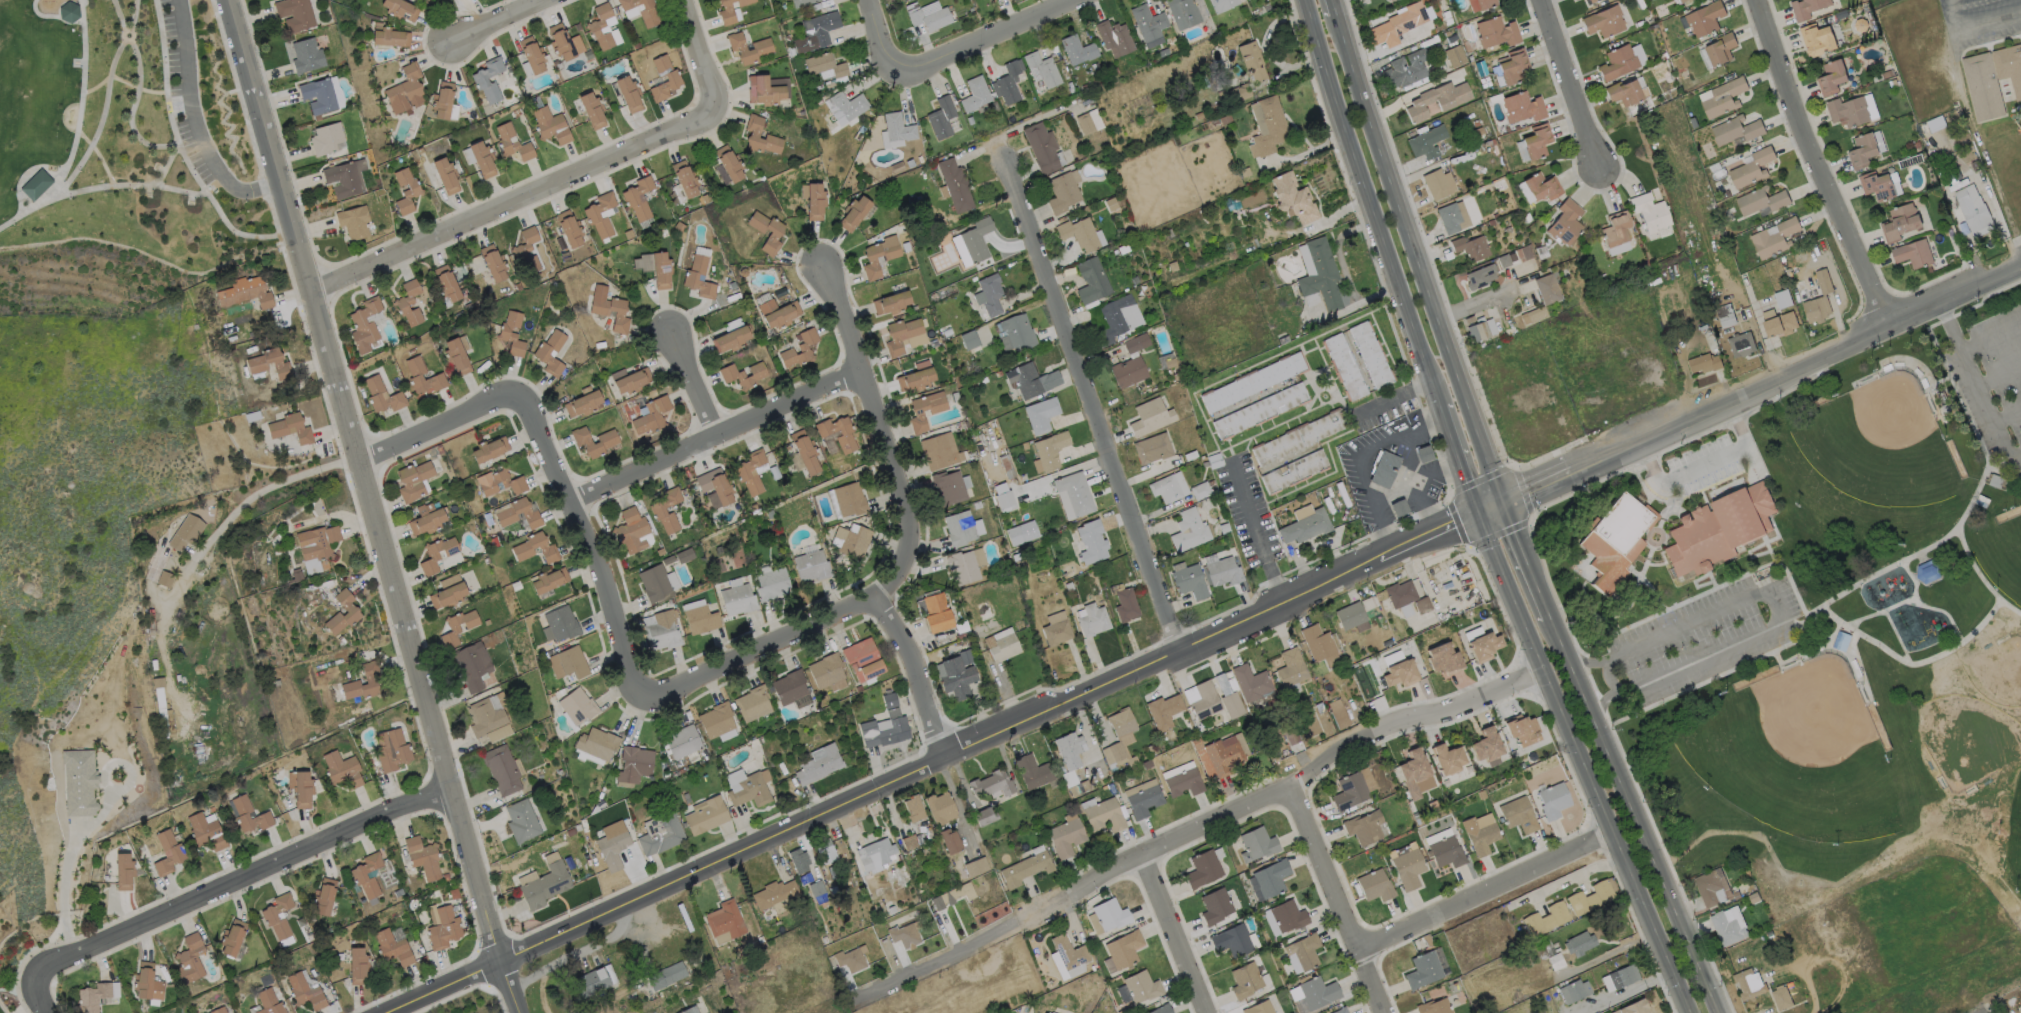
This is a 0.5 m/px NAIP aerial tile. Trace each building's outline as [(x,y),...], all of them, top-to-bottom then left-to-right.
[(274,3),(285,0),(290,0),(307,0),(315,26),(298,31),(298,32),(288,35),(284,20),(292,18),(291,15),(278,19),(274,3)] [(381,6),(384,0),(401,0),(421,11),(414,23),(408,20),(407,21),(401,17),(399,20),(386,13),(388,9),(381,6)] [(653,0),(617,0),(625,20),(638,15),(643,28),(661,21),(653,0)] [(720,5),(718,0),(756,0),(757,2),(739,8),(737,2),(731,4),(737,23),(724,27),(719,12),(724,11),(722,6),(720,5)] [(796,9),(793,0),(821,0),(821,1),(796,9)] [(1180,1),(1182,0),(1193,0),(1202,22),(1188,29),(1187,28),(1178,32),(1165,0),(1180,0),(1180,1)] [(1215,15),(1208,0),(1238,0),(1240,4),(1230,8),(1230,9),(1215,15)] [(1394,10),(1416,0),(1421,0),(1429,20),(1397,34),(1393,27),(1389,17),(1396,14),(1394,10)] [(1479,11),(1475,0),(1497,0),(1498,5),(1479,11)] [(1706,4),(1716,0),(1719,0),(1726,15),(1719,18),(1718,16),(1714,18),(1718,28),(1696,38),(1694,34),(1692,33),(1691,31),(1692,29),(1690,25),(1688,27),(1683,16),(1707,5),(1706,4)] [(1789,3),(1796,0),(1797,3),(1801,1),(1801,0),(1830,0),(1832,5),(1808,13),(1810,18),(1796,23),(1789,3)] [(66,1),(77,6),(78,17),(69,24),(59,19),(57,8),(66,1)] [(604,20),(606,26),(599,29),(602,35),(609,32),(616,46),(601,52),(596,40),(593,41),(589,31),(585,29),(587,23),(590,24),(591,23),(594,21),(596,22),(599,21),(593,8),(607,2),(614,16),(604,20)] [(822,9),(813,11),(812,6),(820,3),(822,9)] [(1145,4),(1151,17),(1163,12),(1169,26),(1159,30),(1165,42),(1147,50),(1130,10),(1145,4)] [(1615,4),(1620,14),(1618,16),(1619,20),(1622,20),(1623,22),(1622,24),(1624,28),(1601,38),(1596,28),(1592,29),(1593,32),(1586,35),(1579,19),(1592,13),(1592,14),(1615,4)] [(946,7),(953,22),(928,33),(923,23),(913,28),(907,15),(920,9),(923,17),(946,7)] [(831,45),(818,49),(818,48),(798,54),(794,43),(809,38),(804,22),(837,11),(842,28),(827,32),(831,45)] [(1500,16),(1504,28),(1508,26),(1507,24),(1515,21),(1522,42),(1507,47),(1505,41),(1482,49),(1478,38),(1481,37),(1479,34),(1478,33),(1477,31),(1478,29),(1476,24),(1500,16)] [(1107,20),(1111,30),(1114,29),(1112,26),(1118,24),(1119,27),(1125,24),(1136,50),(1120,57),(1116,46),(1106,50),(1095,25),(1107,20)] [(1390,21),(1393,27),(1397,34),(1400,44),(1388,49),(1384,42),(1374,46),(1368,31),(1390,21)] [(561,23),(564,30),(565,30),(571,43),(577,57),(571,59),(564,62),(561,55),(557,57),(553,50),(550,44),(553,42),(551,36),(548,29),(561,23)] [(1815,23),(1817,30),(1829,26),(1831,33),(1832,33),(1836,49),(1813,57),(1807,55),(1805,48),(1804,48),(1798,29),(1815,23)] [(391,31),(411,33),(410,48),(373,45),(374,31),(382,32),(382,27),(391,28),(391,31)] [(1731,58),(1712,67),(1703,48),(1716,42),(1715,38),(1730,31),(1737,45),(1727,49),(1731,58)] [(741,32),(747,51),(753,50),(751,44),(770,38),(775,53),(758,59),(759,62),(743,67),(741,61),(739,61),(737,57),(739,55),(738,50),(732,53),(726,36),(733,34),(733,35),(741,32)] [(1076,34),(1082,48),(1094,43),(1100,56),(1088,61),(1087,60),(1071,66),(1060,41),(1076,34)] [(1458,40),(1449,44),(1446,38),(1455,34),(1458,40)] [(532,36),(538,49),(541,48),(547,62),(543,63),(546,71),(533,76),(519,42),(532,36)] [(314,37),(318,50),(321,49),(326,66),(302,73),(302,75),(296,76),(292,61),(296,60),(291,44),(314,37)] [(1263,66),(1268,78),(1255,83),(1250,71),(1246,72),(1242,62),(1244,61),(1239,47),(1255,41),(1264,66),(1263,66)] [(1626,43),(1628,48),(1630,48),(1631,51),(1630,52),(1632,56),(1634,55),(1639,66),(1616,76),(1616,77),(1603,83),(1596,67),(1603,63),(1604,66),(1608,64),(1603,53),(1626,43)] [(1990,51),(2020,43),(2020,99),(2015,101),(2011,86),(2009,76),(1997,79),(1997,78),(1995,78),(1997,87),(2004,115),(1976,122),(1967,87),(1960,59),(1988,51),(1989,53),(1990,53),(1990,51)] [(793,45),(794,49),(795,49),(796,52),(795,52),(796,55),(790,57),(787,46),(793,45)] [(1467,62),(1452,69),(1444,52),(1459,45),(1467,62)] [(1169,54),(1160,58),(1158,52),(1167,48),(1169,54)] [(1422,62),(1428,76),(1401,88),(1400,86),(1390,90),(1382,72),(1391,68),(1392,71),(1393,70),(1390,63),(1403,57),(1407,67),(1410,65),(1406,56),(1424,48),(1429,59),(1422,62)] [(1524,80),(1505,87),(1501,75),(1502,74),(1498,64),(1509,61),(1507,54),(1524,48),(1530,66),(1521,70),(1524,80)] [(831,52),(835,66),(845,63),(849,75),(835,80),(832,69),(810,77),(804,60),(831,52)] [(1037,52),(1041,62),(1051,57),(1062,83),(1046,90),(1036,66),(1028,69),(1023,58),(1037,52)] [(666,54),(673,71),(676,69),(683,84),(678,86),(678,89),(674,90),(672,89),(668,91),(671,97),(656,104),(655,104),(654,104),(652,98),(653,98),(649,90),(662,84),(652,61),(666,54)] [(502,62),(506,71),(487,79),(490,85),(495,82),(503,99),(489,106),(482,89),(478,91),(471,76),(476,74),(477,72),(481,70),(483,71),(487,69),(484,63),(500,56),(503,62),(502,62)] [(1838,91),(1822,97),(1819,89),(1815,78),(1825,75),(1821,65),(1840,58),(1845,72),(1844,72),(1847,80),(1836,84),(1837,89),(1838,91)] [(1020,59),(1025,70),(1021,72),(1021,73),(1016,75),(1019,82),(1014,84),(1021,99),(1006,106),(1003,99),(1001,96),(997,98),(991,85),(995,83),(994,81),(1008,75),(1004,65),(1016,60),(1016,61),(1020,59)] [(1472,63),(1477,77),(1486,73),(1481,60),(1472,63)] [(419,106),(412,110),(411,108),(395,116),(391,107),(390,105),(390,104),(385,92),(407,81),(402,68),(410,65),(409,64),(415,61),(422,77),(416,80),(418,84),(421,84),(422,88),(421,90),(423,95),(421,96),(425,104),(419,106)] [(1243,72),(1237,77),(1231,70),(1237,65),(1243,72)] [(768,75),(768,87),(785,86),(786,100),(778,101),(778,102),(779,105),(770,105),(770,107),(763,107),(763,103),(756,104),(756,103),(749,104),(749,102),(748,90),(750,90),(749,85),(748,85),(747,77),(749,77),(768,75)] [(978,110),(965,115),(960,101),(963,100),(972,96),(966,82),(981,75),(992,100),(992,101),(977,108),(978,110)] [(1747,90),(1745,91),(1730,97),(1732,102),(1738,99),(1741,106),(1733,110),(1733,109),(1707,120),(1700,102),(1725,91),(1722,84),(1739,77),(1738,77),(1742,75),(1748,90),(1747,90)] [(627,76),(630,83),(634,81),(638,89),(639,88),(641,95),(638,96),(641,104),(643,109),(630,115),(627,108),(626,108),(625,104),(615,81),(627,76)] [(1492,86),(1483,89),(1480,80),(1489,77),(1492,86)] [(329,78),(337,107),(338,110),(313,117),(310,108),(309,103),(316,101),(315,97),(311,99),(311,101),(303,104),(298,87),(329,78)] [(1633,79),(1637,89),(1644,86),(1646,91),(1648,96),(1622,107),(1618,98),(1609,103),(1604,91),(1603,88),(1618,81),(1620,85),(1633,79)] [(455,84),(451,106),(448,121),(435,118),(436,111),(432,110),(433,106),(434,101),(433,101),(434,95),(438,95),(440,81),(455,84)] [(1451,82),(1453,88),(1466,82),(1471,94),(1473,99),(1442,113),(1440,108),(1438,109),(1435,104),(1437,103),(1436,101),(1424,107),(1425,108),(1427,108),(1429,113),(1428,114),(1430,119),(1413,126),(1405,109),(1412,106),(1410,102),(1420,98),(1418,95),(1420,94),(1432,89),(1433,90),(1451,82)] [(1252,96),(1230,106),(1226,97),(1224,93),(1247,83),(1253,96),(1252,96)] [(848,101),(848,102),(849,101),(862,93),(866,101),(871,108),(847,123),(838,109),(836,110),(831,101),(829,99),(841,91),(848,101)] [(1092,98),(1083,102),(1082,98),(1081,96),(1092,91),(1094,97),(1092,98)] [(1526,93),(1530,103),(1534,101),(1533,99),(1540,96),(1548,117),(1533,122),(1531,117),(1516,122),(1517,125),(1513,126),(1511,123),(1508,125),(1504,114),(1507,113),(1505,109),(1503,108),(1503,106),(1504,104),(1502,99),(1519,93),(1526,91),(1526,93)] [(591,92),(594,99),(598,97),(601,104),(601,105),(602,105),(605,111),(601,113),(607,126),(593,132),(581,104),(578,98),(591,92)] [(953,134),(937,141),(926,116),(940,110),(936,100),(948,95),(950,100),(957,116),(947,120),(953,134)] [(1863,95),(1867,106),(1865,107),(1866,110),(1868,111),(1869,114),(1868,115),(1870,120),(1846,128),(1845,124),(1840,125),(1838,120),(1831,123),(1824,102),(1838,97),(1840,103),(1863,95)] [(811,102),(807,104),(806,102),(805,100),(810,96),(813,100),(811,102)] [(1272,96),(1277,96),(1289,132),(1286,133),(1288,140),(1274,145),(1276,152),(1259,159),(1259,157),(1253,159),(1248,146),(1254,144),(1252,138),(1260,135),(1250,106),(1256,104),(1256,102),(1272,96)] [(547,105),(551,117),(561,113),(572,138),(573,141),(572,142),(559,147),(554,135),(550,137),(550,138),(546,139),(545,139),(544,142),(538,140),(540,136),(535,125),(538,124),(532,112),(547,105)] [(523,114),(516,118),(512,113),(520,108),(523,114)] [(1104,128),(1084,137),(1076,118),(1096,109),(1104,128)] [(901,112),(903,127),(916,125),(918,139),(905,141),(904,140),(889,142),(887,131),(886,131),(884,114),(901,112)] [(1740,123),(1742,127),(1756,121),(1755,120),(1759,119),(1766,133),(1762,135),(1762,134),(1745,142),(1743,136),(1717,147),(1709,129),(1734,118),(1734,117),(1742,113),(1745,121),(1740,123)] [(758,138),(764,140),(766,134),(784,140),(779,155),(763,150),(761,153),(745,148),(746,143),(746,142),(747,137),(749,136),(751,132),(745,130),(750,114),(756,116),(764,119),(758,138)] [(1233,121),(1222,126),(1219,119),(1229,114),(1233,121)] [(1219,124),(1213,126),(1211,120),(1217,118),(1219,124)] [(1545,153),(1527,159),(1522,147),(1523,147),(1520,137),(1531,133),(1528,126),(1545,120),(1551,139),(1542,142),(1545,153)] [(321,156),(316,158),(310,139),(313,138),(313,137),(316,135),(315,129),(339,122),(345,141),(335,144),(337,151),(321,155),(321,156)] [(508,139),(511,144),(518,141),(520,147),(529,142),(536,157),(523,163),(517,151),(514,152),(514,154),(510,156),(508,155),(507,158),(502,156),(503,152),(498,141),(501,140),(496,128),(510,122),(516,135),(508,139)] [(1041,122),(1046,134),(1051,132),(1058,149),(1054,151),(1056,154),(1055,154),(1061,168),(1047,175),(1047,176),(1042,178),(1035,161),(1036,161),(1023,130),(1041,122)] [(1432,145),(1433,148),(1437,146),(1441,155),(1427,161),(1423,154),(1415,158),(1407,141),(1442,124),(1448,137),(1432,145)] [(866,129),(863,134),(858,131),(861,126),(866,129)] [(1869,165),(1852,171),(1846,153),(1856,150),(1852,139),(1871,132),(1876,146),(1875,146),(1878,154),(1867,158),(1869,165)] [(481,141),(484,148),(488,146),(492,154),(493,154),(495,160),(491,161),(497,174),(484,180),(469,147),(481,141)] [(727,145),(734,157),(737,155),(741,162),(740,162),(744,169),(740,171),(744,178),(732,184),(714,152),(727,145)] [(1776,159),(1773,161),(1772,160),(1758,167),(1760,171),(1765,169),(1768,176),(1761,179),(1735,190),(1727,172),(1752,160),(1750,154),(1769,145),(1776,159)] [(1465,150),(1478,146),(1480,151),(1467,155),(1465,150)] [(445,157),(448,164),(452,163),(455,170),(456,170),(458,176),(455,178),(460,191),(448,197),(432,163),(445,157)] [(904,165),(895,170),(891,162),(900,158),(904,165)] [(953,158),(957,168),(960,167),(962,174),(963,174),(968,187),(967,187),(975,208),(956,215),(942,175),(941,176),(937,164),(953,158)] [(684,160),(690,173),(694,171),(696,176),(695,177),(699,185),(695,187),(698,194),(686,200),(671,166),(684,160)] [(353,162),(362,193),(335,201),(332,187),(340,185),(339,181),(325,185),(321,170),(353,162)] [(407,168),(413,180),(415,178),(420,190),(424,191),(422,196),(419,195),(418,196),(415,198),(413,197),(410,199),(415,211),(401,217),(395,202),(404,198),(402,193),(409,189),(407,184),(399,188),(393,174),(407,168)] [(1251,175),(1243,178),(1240,170),(1249,168),(1251,175)] [(1440,168),(1443,175),(1449,172),(1458,191),(1434,202),(1422,177),(1440,168)] [(39,169),(53,181),(32,201),(20,188),(39,169)] [(1537,169),(1543,179),(1551,173),(1562,190),(1547,199),(1543,193),(1533,199),(1527,190),(1527,191),(1520,180),(1537,169)] [(1076,170),(1081,181),(1076,184),(1083,200),(1067,207),(1068,210),(1054,217),(1047,202),(1055,198),(1048,181),(1070,172),(1076,170)] [(1294,188),(1295,192),(1306,187),(1312,199),(1311,200),(1310,201),(1311,203),(1312,204),(1314,203),(1321,218),(1301,227),(1296,214),(1293,216),(1292,214),(1288,216),(1286,210),(1282,212),(1278,210),(1277,207),(1278,203),(1279,203),(1277,199),(1276,199),(1273,192),(1273,190),(1275,189),(1271,180),(1291,170),(1295,180),(1295,181),(1297,186),(1294,188)] [(1873,171),(1876,178),(1887,174),(1890,182),(1891,182),(1896,196),(1876,203),(1873,192),(1863,195),(1857,177),(1873,171)] [(650,175),(655,189),(642,194),(652,217),(638,223),(631,207),(628,209),(621,194),(626,192),(626,189),(630,187),(633,189),(637,187),(635,182),(650,175)] [(1765,192),(1766,196),(1781,189),(1780,189),(1784,188),(1790,202),(1787,204),(1787,203),(1770,211),(1767,204),(1742,216),(1734,198),(1767,183),(1770,190),(1765,192)] [(1972,183),(1977,196),(1978,195),(1982,203),(1983,203),(1992,224),(1970,234),(1952,192),(1972,183)] [(827,200),(827,207),(822,207),(822,221),(808,221),(808,184),(822,184),(822,192),(826,192),(826,200),(827,200)] [(617,205),(615,206),(618,212),(614,214),(611,208),(599,214),(601,219),(607,217),(615,234),(600,240),(593,224),(590,226),(583,211),(588,209),(588,207),(592,205),(594,206),(598,204),(596,198),(612,191),(614,197),(617,205)] [(1648,199),(1650,204),(1661,200),(1669,223),(1665,225),(1664,227),(1662,228),(1660,227),(1656,228),(1657,230),(1646,234),(1638,211),(1632,213),(1627,198),(1648,191),(1650,199),(1648,199)] [(861,196),(872,204),(850,234),(838,225),(850,209),(847,207),(853,199),(857,202),(861,196)] [(1545,229),(1552,220),(1560,211),(1556,209),(1566,196),(1582,211),(1577,218),(1575,216),(1573,219),(1582,226),(1567,245),(1545,229)] [(1119,208),(1109,212),(1104,202),(1114,198),(1119,208)] [(1456,203),(1463,221),(1457,223),(1460,231),(1447,236),(1444,227),(1441,219),(1440,219),(1437,210),(1456,203)] [(1900,240),(1886,245),(1879,224),(1891,220),(1888,211),(1911,203),(1912,207),(1914,207),(1922,227),(1899,235),(1900,240)] [(365,221),(369,236),(350,242),(345,226),(339,227),(335,214),(365,205),(369,220),(365,221)] [(1617,243),(1605,247),(1598,229),(1609,225),(1605,215),(1624,209),(1630,225),(1623,228),(1627,239),(1617,242),(1617,243)] [(573,218),(575,222),(578,221),(581,226),(580,227),(584,236),(580,237),(583,244),(573,249),(570,250),(558,223),(559,223),(556,216),(569,210),(573,218)] [(755,211),(770,221),(772,218),(786,227),(783,231),(783,233),(781,236),(779,237),(777,241),(782,244),(773,259),(767,255),(768,254),(760,250),(771,233),(766,229),(763,234),(747,224),(755,211)] [(1801,228),(1797,230),(1783,236),(1784,240),(1789,238),(1793,245),(1786,248),(1786,247),(1760,259),(1749,235),(1765,228),(1768,234),(1777,230),(1774,223),(1791,216),(1791,215),(1794,214),(1801,228)] [(990,257),(972,264),(960,235),(975,228),(973,223),(989,216),(995,230),(981,236),(990,257)] [(1089,217),(1102,247),(1086,254),(1083,248),(1080,250),(1073,236),(1062,241),(1055,227),(1069,221),(1071,225),(1089,217)] [(1500,223),(1490,227),(1488,222),(1498,218),(1500,223)] [(686,227),(681,233),(674,228),(678,222),(686,227)] [(531,245),(533,250),(526,253),(528,259),(536,256),(541,269),(525,276),(514,254),(511,252),(512,248),(516,249),(518,248),(517,246),(521,245),(522,246),(525,245),(520,232),(534,226),(540,241),(531,245)] [(668,235),(663,237),(660,229),(666,227),(668,235)] [(1449,241),(1452,252),(1461,249),(1463,252),(1466,252),(1469,261),(1489,254),(1481,234),(1463,241),(1461,236),(1449,241)] [(1335,282),(1343,308),(1327,314),(1319,290),(1318,291),(1318,292),(1302,297),(1296,280),(1313,275),(1303,244),(1325,236),(1340,280),(1335,282)] [(1924,238),(1933,263),(1912,270),(1908,259),(1894,264),(1889,250),(1904,245),(1924,238)] [(911,251),(905,253),(902,244),(908,242),(911,251)] [(879,243),(882,251),(899,245),(902,256),(884,262),(882,256),(876,258),(882,277),(874,280),(874,281),(868,283),(863,266),(869,264),(867,259),(865,259),(864,255),(866,254),(864,250),(865,250),(864,248),(879,243)] [(493,244),(498,257),(502,255),(505,261),(504,261),(507,270),(504,271),(507,278),(494,284),(480,250),(493,244)] [(1495,257),(1500,268),(1516,261),(1512,250),(1495,257)] [(666,252),(667,260),(671,260),(672,268),(673,268),(673,275),(669,275),(671,289),(656,291),(652,254),(666,252)] [(651,270),(639,271),(639,268),(632,268),(630,259),(638,258),(638,254),(650,253),(651,270)] [(709,258),(704,276),(699,275),(697,281),(717,285),(714,294),(715,295),(714,300),(697,297),(698,290),(694,289),(692,290),(689,290),(688,288),(683,286),(686,270),(690,271),(694,254),(709,258)] [(1096,256),(1113,293),(1083,306),(1077,291),(1087,286),(1085,281),(1084,282),(1076,265),(1096,256)] [(1179,270),(1171,273),(1168,264),(1176,261),(1179,270)] [(1468,290),(1487,282),(1486,280),(1497,276),(1493,264),(1491,265),(1490,262),(1464,273),(1468,283),(1466,284),(1468,290)] [(447,265),(462,298),(450,304),(446,297),(443,298),(439,290),(441,289),(436,278),(437,277),(434,271),(447,265)] [(1825,293),(1831,312),(1826,313),(1827,316),(1823,317),(1824,320),(1816,323),(1815,320),(1807,322),(1800,301),(1809,299),(1821,295),(1813,270),(1825,267),(1833,290),(1825,293)] [(747,276),(744,278),(741,276),(740,273),(741,270),(744,268),(748,270),(748,273),(747,276)] [(1533,279),(1550,272),(1560,298),(1542,305),(1533,279)] [(997,300),(1003,313),(989,319),(983,304),(978,306),(973,296),(982,292),(977,282),(997,273),(1001,283),(999,284),(1001,287),(1000,287),(1004,296),(997,300)] [(260,276),(262,281),(264,283),(265,286),(264,288),(265,293),(270,292),(275,307),(261,311),(257,297),(221,308),(217,293),(233,288),(231,285),(235,284),(234,281),(245,278),(246,280),(260,276)] [(1139,283),(1134,285),(1131,279),(1136,276),(1139,283)] [(413,297),(415,303),(408,306),(410,311),(418,308),(424,322),(410,328),(404,316),(402,317),(397,306),(393,305),(395,300),(398,301),(399,299),(402,297),(404,298),(407,297),(402,285),(416,279),(422,293),(413,297)] [(606,300),(611,301),(611,298),(627,301),(626,307),(627,309),(627,312),(625,313),(624,318),(630,319),(627,336),(620,335),(620,334),(612,332),(616,313),(610,311),(609,317),(605,316),(604,320),(598,319),(599,315),(590,313),(595,285),(608,287),(606,300)] [(905,310),(897,313),(897,314),(891,316),(890,312),(877,316),(872,302),(907,291),(912,304),(904,306),(905,310)] [(1115,343),(1102,348),(1096,334),(1108,328),(1099,308),(1117,300),(1117,299),(1130,294),(1135,305),(1130,307),(1139,326),(1114,337),(1115,338),(1113,338),(1115,343)] [(379,302),(383,310),(365,318),(367,324),(373,321),(381,339),(369,344),(372,351),(360,356),(350,334),(356,331),(349,315),(354,313),(355,311),(358,310),(360,310),(364,309),(362,303),(378,296),(380,302),(379,302)] [(773,299),(778,310),(796,301),(803,314),(790,320),(792,324),(786,327),(786,326),(778,330),(776,326),(769,330),(763,317),(758,306),(773,299)] [(1715,308),(1721,328),(1736,323),(1730,303),(1715,308)] [(1519,314),(1541,305),(1546,314),(1522,324),(1519,314)] [(1791,310),(1797,325),(1790,328),(1792,332),(1783,335),(1781,331),(1767,337),(1761,321),(1777,315),(1777,314),(1780,313),(1780,314),(1791,310)] [(523,314),(520,329),(512,327),(510,333),(518,335),(517,341),(527,343),(523,359),(508,355),(512,342),(507,341),(506,342),(504,341),(503,340),(498,342),(496,337),(499,335),(503,323),(505,323),(509,311),(523,314)] [(1025,313),(1031,330),(1032,329),(1038,345),(1018,352),(1017,348),(1011,349),(1005,331),(1002,332),(999,323),(1025,313)] [(1463,318),(1471,314),(1473,319),(1482,315),(1483,320),(1490,317),(1497,336),(1476,344),(1474,341),(1470,341),(1465,326),(1463,318)] [(920,319),(924,333),(900,341),(905,355),(895,358),(890,360),(885,343),(891,341),(890,337),(888,336),(887,333),(888,331),(886,326),(902,320),(903,324),(920,319)] [(1394,382),(1377,390),(1349,329),(1367,321),(1394,382)] [(738,348),(738,349),(732,352),(730,349),(718,354),(712,341),(749,325),(751,332),(748,333),(751,338),(744,341),(745,345),(738,348)] [(812,355),(815,356),(813,363),(808,361),(798,366),(797,363),(785,368),(779,354),(792,348),(796,356),(801,353),(798,346),(803,343),(799,334),(814,327),(820,341),(808,347),(809,350),(811,351),(812,354),(812,355)] [(953,334),(945,338),(943,332),(950,328),(953,334)] [(567,337),(557,353),(552,350),(549,355),(566,367),(561,374),(562,374),(558,380),(543,370),(547,365),(543,362),(541,363),(538,361),(538,359),(533,356),(542,342),(545,344),(555,329),(567,337)] [(981,345),(967,351),(961,336),(974,330),(981,345)] [(1749,353),(1740,356),(1740,355),(1733,357),(1726,337),(1749,330),(1756,349),(1749,352),(1749,353)] [(1151,345),(1128,355),(1123,343),(1146,333),(1151,345)] [(1369,394),(1351,402),(1323,341),(1341,333),(1369,394)] [(1290,340),(1280,344),(1278,340),(1288,336),(1290,340)] [(457,338),(472,372),(459,378),(453,365),(449,367),(446,360),(448,359),(444,352),(448,350),(444,343),(457,338)] [(625,344),(616,347),(614,342),(624,339),(625,344)] [(282,359),(283,363),(289,362),(293,378),(278,382),(273,363),(267,364),(269,370),(250,375),(246,360),(263,356),(262,352),(278,347),(280,353),(282,354),(283,357),(282,359)] [(1309,371),(1298,375),(1298,374),(1209,414),(1201,396),(1202,396),(1201,395),(1212,390),(1212,392),(1300,351),(1309,371)] [(1708,352),(1709,354),(1711,353),(1712,356),(1717,354),(1722,367),(1713,370),(1712,369),(1701,372),(1700,369),(1691,372),(1686,359),(1708,352)] [(1139,355),(1149,377),(1120,390),(1110,367),(1123,362),(1123,363),(1139,355)] [(422,376),(424,381),(442,373),(448,386),(434,392),(432,387),(427,389),(427,392),(423,394),(421,393),(416,395),(409,380),(413,378),(405,362),(419,356),(427,373),(422,376)] [(1176,366),(1167,370),(1164,362),(1174,359),(1176,366)] [(768,376),(756,381),(758,384),(747,389),(745,393),(740,391),(741,388),(741,387),(739,387),(738,383),(739,382),(737,379),(725,384),(719,370),(733,364),(738,373),(743,371),(747,378),(751,376),(748,368),(761,362),(768,376)] [(1031,362),(1039,378),(1047,374),(1047,375),(1057,370),(1063,383),(1024,401),(1015,382),(1009,384),(1005,374),(1031,362)] [(638,366),(640,370),(647,367),(653,381),(641,387),(642,390),(628,396),(626,392),(619,395),(614,382),(635,373),(633,369),(638,366)] [(930,388),(915,392),(914,388),(901,393),(896,379),(931,367),(936,380),(928,383),(930,388)] [(378,374),(389,397),(401,392),(404,398),(405,398),(408,405),(393,412),(390,407),(386,409),(385,411),(381,412),(380,411),(375,413),(368,398),(371,397),(364,381),(378,374)] [(1309,400),(1221,440),(1213,423),(1301,382),(1309,400)] [(597,410),(590,413),(590,414),(584,417),(582,413),(575,416),(570,419),(563,406),(575,400),(597,390),(603,403),(596,406),(597,410)] [(943,391),(948,409),(930,415),(928,410),(922,411),(929,431),(921,433),(921,434),(914,436),(909,420),(915,418),(914,413),(912,412),(911,409),(912,407),(910,402),(943,391)] [(960,401),(954,402),(952,394),(957,392),(960,401)] [(665,427),(651,433),(650,430),(637,436),(631,421),(649,414),(645,405),(667,395),(672,409),(660,414),(665,427)] [(1133,437),(1176,418),(1171,408),(1164,411),(1157,395),(1132,406),(1137,419),(1127,423),(1133,437)] [(1051,431),(1034,437),(1024,408),(1056,397),(1061,414),(1047,419),(1051,431)] [(637,405),(629,409),(627,403),(635,400),(637,405)] [(1349,427),(1260,468),(1252,450),(1340,409),(1349,427)] [(303,424),(304,429),(310,427),(314,443),(308,445),(308,444),(299,447),(294,428),(288,429),(290,435),(271,440),(267,425),(284,420),(283,416),(299,412),(301,417),(303,418),(304,422),(303,424)] [(847,417),(854,432),(850,434),(858,449),(844,456),(836,438),(841,436),(838,430),(821,439),(814,426),(829,419),(831,424),(835,422),(836,420),(840,418),(842,419),(847,417)] [(585,426),(593,445),(599,442),(596,437),(614,429),(620,443),(604,450),(605,454),(590,460),(588,455),(586,455),(585,451),(585,449),(583,445),(578,448),(575,443),(570,432),(575,430),(577,429),(577,430),(585,426)] [(803,430),(808,442),(813,440),(815,446),(814,446),(818,455),(814,457),(821,471),(808,477),(789,436),(803,430)] [(1061,468),(1044,474),(1033,443),(1051,437),(1067,431),(1072,445),(1058,450),(1059,452),(1056,453),(1061,468)] [(961,462),(929,472),(920,442),(951,432),(961,462)] [(1174,456),(1161,460),(1161,459),(1151,462),(1151,463),(1141,466),(1133,444),(1166,432),(1174,456)] [(505,436),(511,450),(477,465),(472,453),(479,450),(477,446),(491,439),(492,442),(505,436)] [(1433,459),(1421,464),(1416,450),(1428,446),(1433,459)] [(767,463),(754,469),(765,492),(751,498),(743,482),(740,484),(733,468),(738,466),(739,464),(742,463),(744,463),(748,461),(746,455),(761,448),(764,454),(763,455),(767,463)] [(1330,467),(1269,495),(1261,477),(1321,449),(1330,467)] [(1198,457),(1186,462),(1184,456),(1195,451),(1198,457)] [(1401,459),(1388,490),(1369,482),(1383,451),(1401,459)] [(1224,466),(1212,470),(1207,457),(1220,453),(1224,466)] [(1016,477),(1008,480),(999,458),(1007,454),(1016,477)] [(430,461),(436,475),(421,482),(427,495),(412,501),(413,502),(405,506),(398,490),(404,487),(402,483),(400,482),(398,479),(399,477),(397,472),(412,465),(413,468),(430,461)] [(508,473),(510,477),(509,478),(511,481),(523,476),(529,490),(514,497),(510,487),(505,489),(502,482),(496,485),(500,492),(485,499),(477,478),(492,472),(493,475),(501,471),(503,467),(508,469),(507,473),(508,473)] [(719,467),(728,486),(730,485),(734,493),(731,495),(734,501),(721,507),(713,489),(702,494),(695,479),(719,467)] [(959,471),(968,500),(949,506),(949,507),(944,509),(938,492),(936,492),(931,476),(936,475),(945,472),(946,475),(959,471)] [(1082,471),(1096,511),(1075,519),(1065,491),(1057,494),(1053,481),(1082,471)] [(1190,494),(1165,506),(1160,495),(1153,498),(1148,485),(1180,471),(1190,494)] [(1213,495),(1196,502),(1190,489),(1207,481),(1213,495)] [(858,482),(863,497),(864,497),(869,512),(855,517),(854,514),(842,518),(833,490),(858,482)] [(1677,519),(1681,527),(1668,533),(1673,543),(1660,549),(1674,579),(1693,570),(1696,576),(1713,568),(1711,563),(1722,558),(1724,563),(1739,556),(1736,549),(1767,535),(1761,521),(1778,513),(1764,483),(1714,506),(1716,511),(1706,516),(1702,508),(1677,519)] [(665,509),(667,515),(673,512),(680,530),(666,536),(659,520),(656,521),(649,506),(664,499),(662,494),(677,486),(680,493),(679,493),(683,501),(665,509)] [(1015,504),(1000,510),(995,496),(1010,491),(1015,504)] [(1621,491),(1573,552),(1602,575),(1592,588),(1606,599),(1629,573),(1626,571),(1647,545),(1639,539),(1655,519),(1621,491)] [(530,508),(532,513),(537,511),(543,525),(531,531),(522,512),(517,515),(519,520),(502,529),(495,514),(511,506),(510,504),(525,497),(528,502),(530,502),(531,506),(530,508)] [(1409,512),(1395,518),(1390,505),(1403,499),(1409,512)] [(982,508),(975,510),(972,504),(980,501),(982,508)] [(432,503),(435,511),(441,508),(447,521),(440,524),(441,528),(433,531),(434,532),(429,534),(427,531),(413,537),(408,523),(420,518),(416,508),(424,505),(424,506),(432,503)] [(634,506),(640,518),(643,517),(650,533),(637,539),(639,542),(645,540),(648,547),(628,556),(623,544),(620,545),(615,533),(612,533),(614,529),(615,528),(616,529),(617,529),(618,527),(621,525),(622,526),(626,525),(620,512),(634,506)] [(1194,506),(1203,527),(1207,526),(1212,539),(1177,554),(1170,537),(1180,532),(1176,523),(1181,521),(1178,513),(1194,506)] [(1333,530),(1323,535),(1322,533),(1297,544),(1295,540),(1284,545),(1278,530),(1314,514),(1313,511),(1322,507),(1333,530)] [(957,549),(952,550),(947,534),(949,534),(944,518),(969,510),(978,539),(965,542),(966,545),(956,548),(957,549)] [(206,525),(192,546),(188,543),(181,553),(168,544),(189,514),(206,525)] [(1100,534),(1103,541),(1106,540),(1109,549),(1106,550),(1109,557),(1084,566),(1080,553),(1086,551),(1083,541),(1081,542),(1076,529),(1082,527),(1081,525),(1098,519),(1103,533),(1100,534)] [(1230,531),(1222,534),(1219,526),(1228,523),(1230,531)] [(1027,542),(1012,548),(1006,531),(1021,525),(1027,542)] [(873,532),(861,562),(835,552),(837,547),(839,547),(841,540),(834,537),(838,527),(855,534),(858,526),(873,532)] [(338,527),(342,541),(331,545),(333,552),(332,554),(335,555),(333,560),(329,558),(317,561),(317,559),(304,562),(296,535),(309,531),(310,532),(324,527),(325,530),(338,527)] [(546,542),(548,547),(554,544),(561,560),(555,562),(547,565),(539,547),(533,550),(535,555),(518,563),(512,549),(528,541),(526,538),(541,531),(544,536),(546,537),(547,540),(546,542)] [(777,540),(774,545),(767,542),(771,536),(777,540)] [(454,537),(460,552),(446,558),(443,550),(438,552),(441,560),(436,562),(440,572),(425,578),(419,564),(430,559),(427,552),(427,550),(424,548),(426,543),(429,545),(441,540),(442,543),(454,537)] [(695,558),(680,565),(675,555),(691,548),(695,558)] [(981,548),(987,565),(977,568),(981,579),(955,588),(945,557),(959,552),(960,555),(981,548)] [(156,567),(147,563),(153,549),(162,553),(156,567)] [(665,554),(658,557),(656,551),(662,549),(665,554)] [(822,550),(825,562),(828,562),(832,577),(817,581),(817,579),(800,584),(793,558),(822,550)] [(675,561),(664,566),(662,561),(673,555),(675,561)] [(1232,556),(1236,568),(1240,567),(1245,581),(1229,586),(1228,584),(1230,584),(1229,582),(1212,587),(1205,565),(1232,556)] [(1926,563),(1920,567),(1918,577),(1927,586),(1942,580),(1943,566),(1936,560),(1926,563)] [(654,603),(650,605),(643,590),(645,590),(638,575),(662,563),(667,575),(665,576),(672,591),(662,596),(663,598),(654,602),(654,603)] [(1198,564),(1209,597),(1195,602),(1191,591),(1179,595),(1171,573),(1198,564)] [(564,567),(570,581),(537,596),(531,584),(538,580),(536,577),(545,573),(547,576),(564,567)] [(776,599),(760,603),(759,599),(760,599),(757,589),(760,588),(756,576),(785,568),(792,593),(776,598),(776,599)] [(300,569),(301,572),(304,581),(289,585),(288,581),(294,579),(293,574),(294,574),(293,571),(300,569)] [(175,576),(170,589),(157,584),(162,571),(175,576)] [(509,583),(512,590),(521,587),(518,580),(509,583)] [(1410,580),(1419,599),(1394,610),(1385,589),(1397,583),(1398,586),(1410,580)] [(462,602),(449,608),(448,605),(434,611),(428,597),(462,582),(468,594),(460,598),(462,602)] [(1074,590),(1068,592),(1065,585),(1071,582),(1074,590)] [(748,584),(752,596),(754,595),(758,610),(743,614),(742,613),(727,617),(720,592),(748,584)] [(1129,621),(1121,624),(1115,607),(1120,606),(1115,593),(1131,587),(1140,616),(1129,620),(1129,621)] [(359,613),(363,617),(350,628),(347,625),(334,636),(324,625),(339,612),(343,617),(347,613),(334,598),(345,588),(355,600),(351,603),(354,607),(357,608),(359,610),(359,613)] [(955,627),(930,635),(925,617),(928,616),(923,599),(944,592),(955,627)] [(1433,610),(1420,616),(1414,603),(1427,597),(1433,610)] [(994,617),(982,622),(975,605),(987,600),(994,617)] [(1367,621),(1370,628),(1358,633),(1355,627),(1344,632),(1335,612),(1359,601),(1368,621),(1367,621)] [(1094,602),(1097,609),(1104,607),(1112,629),(1101,632),(1100,629),(1092,632),(1093,635),(1084,639),(1077,619),(1086,616),(1083,607),(1094,602)] [(706,604),(709,615),(717,612),(722,627),(691,636),(684,610),(688,608),(689,610),(706,604)] [(567,605),(574,620),(575,619),(578,624),(582,635),(579,636),(578,635),(568,639),(567,637),(556,642),(544,615),(567,605)] [(674,625),(675,631),(678,630),(681,640),(682,639),(683,645),(667,649),(666,647),(650,652),(643,627),(645,626),(645,627),(655,625),(653,615),(672,609),(676,624),(674,625)] [(474,610),(481,624),(467,630),(464,623),(458,625),(462,632),(456,635),(460,644),(446,651),(440,637),(451,632),(450,628),(449,628),(447,624),(447,623),(445,622),(447,617),(450,618),(461,613),(462,616),(474,610)] [(1058,645),(1049,648),(1042,628),(1067,619),(1074,638),(1057,644),(1058,645)] [(1317,624),(1323,635),(1329,632),(1338,652),(1314,663),(1300,631),(1317,624)] [(1838,631),(1832,646),(1846,652),(1852,636),(1838,631)] [(968,638),(958,641),(956,636),(966,632),(968,638)] [(1491,632),(1494,638),(1500,635),(1505,646),(1493,651),(1494,653),(1491,654),(1493,658),(1477,665),(1467,644),(1473,641),(1473,640),(1491,632)] [(1013,633),(1022,652),(995,664),(984,640),(993,636),(995,641),(1013,633)] [(348,644),(344,647),(338,640),(342,637),(348,644)] [(870,638),(886,672),(859,684),(850,665),(856,663),(855,662),(848,665),(841,651),(870,638)] [(494,671),(487,674),(480,677),(485,688),(470,695),(460,674),(462,673),(454,655),(481,642),(491,663),(490,663),(494,671)] [(1448,642),(1453,654),(1457,652),(1464,669),(1447,676),(1446,672),(1441,674),(1440,671),(1435,673),(1435,672),(1433,672),(1428,658),(1430,657),(1427,651),(1448,642)] [(578,645),(591,674),(578,680),(576,680),(573,673),(557,680),(547,658),(578,645)] [(1310,679),(1284,690),(1276,671),(1286,667),(1280,654),(1296,647),(1310,679)] [(963,666),(964,669),(973,666),(978,681),(967,685),(972,697),(956,703),(952,691),(945,694),(935,666),(958,657),(957,654),(970,649),(975,662),(963,666)] [(845,678),(818,691),(807,667),(822,660),(822,659),(837,652),(839,656),(838,656),(842,666),(840,667),(845,678)] [(1411,658),(1420,681),(1403,688),(1402,684),(1400,685),(1399,683),(1387,688),(1383,677),(1389,674),(1386,668),(1393,665),(1392,663),(1404,659),(1405,661),(1411,658)] [(378,684),(378,687),(377,689),(379,694),(363,699),(362,695),(346,700),(341,686),(360,680),(361,686),(367,684),(362,665),(370,663),(370,662),(376,660),(381,677),(374,679),(376,683),(378,684)] [(1246,663),(1252,676),(1266,670),(1274,690),(1261,695),(1262,697),(1247,704),(1232,669),(1246,663)] [(809,695),(782,707),(771,684),(786,677),(785,676),(801,669),(803,673),(801,673),(806,683),(804,684),(809,695)] [(1223,673),(1232,693),(1235,692),(1246,713),(1231,721),(1220,699),(1224,697),(1214,677),(1223,673)] [(163,688),(170,735),(163,736),(161,721),(160,722),(156,689),(154,689),(153,679),(164,677),(165,688),(163,688)] [(1223,709),(1198,721),(1189,704),(1182,690),(1194,684),(1208,678),(1223,709)] [(1237,687),(1231,690),(1228,682),(1234,679),(1237,687)] [(281,685),(273,688),(272,682),(279,680),(281,685)] [(767,699),(773,712),(745,724),(736,705),(734,701),(750,693),(749,691),(763,684),(770,698),(767,699)] [(580,687),(589,700),(591,698),(601,712),(596,716),(596,715),(587,721),(586,719),(579,724),(576,727),(558,703),(578,688),(580,687)] [(899,706),(886,710),(882,696),(895,693),(899,706)] [(1178,695),(1185,710),(1169,717),(1174,727),(1159,734),(1146,705),(1161,698),(1163,701),(1178,695)] [(489,697),(496,712),(503,709),(510,725),(476,740),(470,727),(474,725),(468,710),(470,708),(469,706),(489,697)] [(1351,725),(1339,731),(1331,713),(1331,712),(1328,704),(1339,699),(1351,725)] [(735,728),(709,741),(698,717),(712,710),(711,708),(727,701),(729,706),(728,706),(733,716),(730,717),(735,728)] [(1326,712),(1319,715),(1315,705),(1321,702),(1326,712)] [(1128,707),(1138,730),(1117,739),(1110,723),(1109,724),(1107,718),(1123,711),(1123,709),(1128,707)] [(899,708),(901,717),(905,716),(907,723),(907,724),(911,739),(881,747),(881,745),(865,749),(859,725),(875,721),(876,724),(889,720),(887,711),(899,708)] [(90,714),(80,725),(76,721),(86,710),(90,714)] [(1520,714),(1522,718),(1526,716),(1528,720),(1533,718),(1533,719),(1535,719),(1540,732),(1537,733),(1540,740),(1520,749),(1515,737),(1510,739),(1503,721),(1520,714)] [(679,760),(674,762),(663,737),(692,724),(703,748),(679,759),(679,760)] [(1301,742),(1290,747),(1282,730),(1293,725),(1301,742)] [(1499,758),(1487,763),(1485,758),(1477,761),(1471,745),(1478,742),(1478,741),(1483,739),(1479,731),(1493,725),(1504,754),(1499,756),(1499,758)] [(591,727),(606,734),(606,733),(622,740),(621,743),(619,743),(615,753),(613,752),(608,763),(579,751),(574,748),(575,746),(574,746),(576,741),(577,741),(579,737),(579,736),(581,737),(583,734),(587,736),(591,727)] [(401,729),(405,745),(409,744),(413,760),(408,762),(407,764),(403,765),(402,763),(396,765),(398,770),(383,775),(376,749),(380,748),(376,735),(401,729)] [(1074,732),(1077,738),(1081,736),(1084,744),(1080,746),(1083,752),(1077,754),(1082,767),(1068,773),(1066,768),(1064,768),(1061,762),(1063,761),(1054,741),(1074,732)] [(1234,736),(1236,741),(1237,740),(1249,767),(1218,780),(1218,779),(1210,782),(1192,741),(1200,738),(1204,747),(1220,740),(1221,742),(1234,736)] [(845,767),(801,788),(795,773),(803,769),(801,765),(813,759),(810,753),(834,742),(845,767)] [(1117,767),(1111,770),(1102,750),(1121,742),(1128,757),(1115,763),(1117,767)] [(506,744),(513,761),(514,760),(521,777),(518,779),(523,789),(502,798),(488,767),(486,767),(481,755),(506,744)] [(1444,744),(1447,751),(1452,749),(1452,750),(1460,747),(1467,763),(1459,767),(1461,771),(1449,776),(1448,774),(1442,777),(1431,749),(1444,744)] [(655,752),(652,778),(640,776),(639,785),(616,782),(617,772),(622,772),(624,762),(621,761),(623,750),(621,750),(622,746),(639,748),(638,750),(655,752)] [(1421,798),(1412,802),(1397,767),(1405,763),(1404,762),(1409,760),(1406,752),(1420,747),(1431,775),(1425,778),(1426,779),(1415,783),(1421,798)] [(95,750),(95,771),(98,771),(98,776),(100,776),(100,784),(98,784),(98,789),(93,789),(94,798),(95,798),(95,803),(96,803),(99,805),(99,809),(97,811),(96,812),(96,816),(67,817),(65,765),(63,765),(62,752),(95,750)] [(337,750),(342,762),(355,756),(361,771),(358,773),(364,785),(349,791),(345,780),(336,784),(335,787),(329,785),(330,781),(326,770),(328,769),(323,757),(337,750)] [(1031,754),(1037,768),(1048,763),(1055,780),(1028,792),(1014,761),(1031,754)] [(1139,764),(1130,768),(1127,760),(1136,756),(1139,764)] [(1153,766),(1145,770),(1143,764),(1150,760),(1153,766)] [(1195,767),(1201,782),(1202,781),(1206,791),(1192,797),(1189,789),(1181,792),(1182,795),(1171,799),(1169,794),(1170,794),(1164,780),(1195,767)] [(1002,768),(1009,781),(1011,780),(1016,792),(1004,798),(1001,789),(984,797),(982,792),(974,796),(969,783),(977,779),(979,782),(992,776),(991,773),(1002,768)] [(741,769),(745,778),(759,771),(759,773),(768,769),(771,781),(765,784),(773,801),(756,809),(752,799),(733,808),(727,793),(732,791),(725,777),(741,769)] [(1371,798),(1342,811),(1343,812),(1338,814),(1336,808),(1335,808),(1333,804),(1334,803),(1331,798),(1342,793),(1337,781),(1359,771),(1371,798)] [(309,772),(310,780),(313,780),(314,789),(315,789),(315,795),(310,795),(311,810),(296,810),(296,793),(294,793),(294,789),(289,789),(289,773),(309,772)] [(1069,777),(1064,780),(1061,775),(1067,772),(1069,777)] [(1091,789),(1083,793),(1080,783),(1087,780),(1091,789)] [(1559,816),(1545,822),(1543,817),(1544,817),(1539,806),(1541,805),(1536,792),(1561,781),(1571,804),(1557,810),(1559,816)] [(1082,793),(1073,798),(1069,789),(1078,784),(1082,793)] [(1157,785),(1163,799),(1164,799),(1166,803),(1155,808),(1154,806),(1146,809),(1149,817),(1136,822),(1132,813),(1132,812),(1126,798),(1157,785)] [(945,790),(946,793),(948,792),(957,814),(956,815),(957,818),(937,827),(925,799),(934,795),(935,798),(942,795),(941,792),(945,790)] [(248,814),(251,820),(269,811),(275,825),(261,831),(259,826),(254,828),(253,831),(249,832),(248,831),(243,833),(236,818),(239,817),(232,801),(246,794),(254,812),(248,814)] [(927,817),(912,824),(909,818),(908,819),(907,815),(909,815),(904,803),(913,799),(912,796),(917,794),(927,817)] [(730,820),(693,838),(684,817),(707,806),(705,801),(719,795),(730,820)] [(1525,796),(1537,825),(1538,824),(1540,829),(1524,836),(1519,825),(1508,830),(1498,807),(1525,796)] [(1114,797),(1127,828),(1113,834),(1108,823),(1105,824),(1107,828),(1093,834),(1083,810),(1114,797)] [(527,798),(543,833),(523,842),(523,843),(517,846),(507,824),(511,822),(505,807),(510,805),(511,806),(527,798)] [(607,806),(600,810),(596,805),(603,800),(607,806)] [(989,807),(992,815),(996,813),(999,820),(979,829),(973,814),(989,807)] [(1378,810),(1384,823),(1378,826),(1383,838),(1361,849),(1354,835),(1348,837),(1342,823),(1346,821),(1347,822),(1358,817),(1359,819),(1378,810)] [(673,811),(687,841),(657,854),(657,853),(646,858),(637,839),(648,834),(643,824),(657,817),(658,818),(673,811)] [(202,812),(207,824),(217,820),(228,847),(214,853),(209,842),(202,845),(201,845),(199,849),(194,847),(195,844),(189,831),(193,830),(188,818),(202,812)] [(1088,841),(1074,847),(1073,843),(1070,844),(1075,856),(1060,862),(1055,850),(1047,831),(1079,818),(1088,841)] [(1489,855),(1477,860),(1466,833),(1494,821),(1501,839),(1485,846),(1489,855)] [(1262,826),(1269,839),(1275,837),(1281,850),(1275,853),(1275,852),(1265,857),(1264,855),(1245,864),(1240,855),(1247,851),(1240,836),(1262,826)] [(576,834),(569,837),(566,832),(574,828),(576,834)] [(624,869),(610,874),(595,841),(625,828),(632,845),(619,850),(620,853),(618,854),(624,869)] [(170,829),(177,845),(181,843),(187,858),(182,860),(182,863),(179,864),(177,864),(172,865),(175,871),(159,879),(157,873),(158,873),(154,864),(166,858),(156,835),(170,829)] [(949,829),(951,833),(956,831),(963,850),(949,856),(939,833),(949,829)] [(914,835),(915,837),(920,835),(924,844),(919,846),(919,847),(907,853),(902,840),(914,835)] [(1452,835),(1458,848),(1460,847),(1465,859),(1466,858),(1468,863),(1454,869),(1451,863),(1437,869),(1427,846),(1452,835)] [(419,836),(422,848),(431,846),(433,842),(439,845),(436,849),(439,861),(437,861),(442,878),(427,883),(422,866),(412,868),(404,840),(419,836)] [(838,860),(824,866),(815,845),(829,838),(838,860)] [(887,838),(890,846),(894,845),(898,853),(889,857),(891,862),(881,866),(883,870),(872,875),(870,871),(865,873),(856,851),(887,838)] [(1223,843),(1220,845),(1219,845),(1217,846),(1215,842),(1221,838),(1223,843)] [(147,852),(142,855),(139,849),(145,847),(147,852)] [(800,848),(802,853),(806,852),(811,864),(807,866),(809,871),(798,876),(788,854),(800,848)] [(929,854),(923,857),(920,851),(926,848),(929,854)] [(1420,887),(1404,894),(1402,889),(1403,889),(1391,860),(1417,848),(1427,871),(1415,876),(1420,887)] [(1196,889),(1191,891),(1184,875),(1195,870),(1190,859),(1212,849),(1224,875),(1195,888),(1196,889)] [(1045,850),(1052,864),(1053,863),(1056,870),(1046,875),(1044,869),(1020,881),(1022,885),(1008,892),(1005,885),(1006,885),(1000,872),(1045,850)] [(381,858),(384,866),(366,874),(368,880),(374,877),(382,895),(368,901),(361,885),(357,886),(350,871),(355,869),(356,866),(359,865),(361,866),(365,864),(363,859),(378,851),(381,858)] [(130,854),(131,862),(135,862),(135,870),(136,870),(136,877),(132,877),(132,891),(118,891),(117,854),(130,854)] [(990,870),(969,879),(964,866),(984,857),(990,870)] [(1286,890),(1265,900),(1252,874),(1280,861),(1280,860),(1285,858),(1292,874),(1281,879),(1286,890)] [(547,905),(531,912),(519,888),(550,873),(547,866),(561,859),(566,868),(564,869),(573,887),(544,900),(547,905)] [(1718,866),(1730,893),(1737,890),(1740,896),(1734,899),(1732,896),(1705,908),(1692,877),(1718,866)] [(1381,868),(1387,881),(1389,880),(1394,891),(1394,890),(1397,896),(1382,902),(1380,896),(1366,902),(1356,879),(1381,868)] [(813,881),(809,883),(809,882),(802,885),(799,878),(805,875),(805,874),(809,872),(813,881)] [(516,877),(518,883),(536,879),(534,873),(516,877)] [(337,881),(329,917),(315,914),(317,907),(313,906),(315,896),(314,896),(316,890),(319,891),(323,878),(337,881)] [(1605,878),(1614,897),(1573,916),(1564,897),(1571,893),(1580,890),(1583,896),(1592,892),(1589,885),(1596,881),(1605,878)] [(794,880),(800,892),(787,898),(791,909),(777,915),(772,906),(760,912),(752,895),(765,890),(764,887),(775,881),(776,884),(781,882),(783,885),(794,880)] [(826,894),(813,899),(808,886),(821,881),(826,894)] [(969,883),(973,891),(935,909),(931,900),(967,883),(967,884),(969,883)] [(838,892),(832,895),(829,888),(836,886),(838,892)] [(1213,926),(1208,928),(1201,914),(1207,911),(1200,897),(1223,887),(1234,912),(1221,918),(1223,920),(1212,925),(1213,926)] [(294,906),(276,915),(279,921),(284,918),(292,935),(278,942),(271,926),(268,927),(261,912),(265,910),(266,907),(269,906),(272,907),(276,905),(273,900),(289,892),(292,898),(291,899),(294,906)] [(1114,898),(1121,911),(1127,908),(1129,913),(1130,912),(1132,917),(1131,917),(1133,922),(1129,925),(1128,924),(1117,929),(1116,927),(1104,933),(1092,908),(1114,898)] [(1292,898),(1299,913),(1304,910),(1306,915),(1307,914),(1309,919),(1310,923),(1294,931),(1293,928),(1282,934),(1270,909),(1292,898)] [(747,934),(718,946),(715,938),(714,939),(705,919),(707,918),(706,915),(722,909),(720,904),(733,899),(747,934)] [(1560,899),(1569,918),(1529,937),(1520,919),(1527,914),(1535,911),(1538,918),(1548,913),(1545,907),(1552,902),(1560,899)] [(451,905),(454,918),(459,917),(461,923),(460,923),(463,934),(461,937),(459,938),(457,940),(454,941),(452,940),(447,941),(449,948),(433,952),(431,947),(432,946),(427,928),(440,925),(436,909),(451,905)] [(896,912),(890,914),(888,909),(893,906),(896,912)] [(1721,910),(1726,921),(1734,918),(1739,928),(1743,926),(1744,927),(1745,927),(1748,935),(1721,946),(1708,916),(1721,910)] [(248,924),(234,959),(221,954),(224,947),(220,945),(223,936),(225,930),(229,932),(234,919),(248,924)] [(912,923),(917,934),(918,933),(920,936),(919,936),(921,942),(905,950),(901,941),(900,942),(899,940),(893,943),(887,931),(896,927),(897,930),(912,923)] [(1243,923),(1249,935),(1247,936),(1254,949),(1233,959),(1228,948),(1217,953),(1215,948),(1214,948),(1211,943),(1212,943),(1209,937),(1215,935),(1215,936),(1243,923)] [(389,928),(396,943),(405,939),(416,963),(402,969),(397,957),(385,963),(378,947),(381,946),(375,934),(389,928)] [(1139,961),(1117,971),(1105,945),(1133,932),(1132,931),(1137,928),(1145,944),(1134,949),(1139,961)] [(1597,944),(1582,952),(1582,953),(1574,958),(1571,952),(1567,954),(1561,943),(1566,941),(1565,939),(1584,930),(1587,936),(1591,933),(1597,944)] [(206,952),(197,956),(205,975),(182,986),(179,980),(186,977),(178,960),(174,958),(177,953),(180,954),(188,950),(183,938),(197,932),(206,952)] [(1313,950),(1320,964),(1302,972),(1294,955),(1288,958),(1283,948),(1311,935),(1315,932),(1322,946),(1313,950)] [(1065,933),(1073,950),(1084,945),(1091,960),(1084,964),(1083,963),(1066,972),(1051,939),(1065,933)] [(858,947),(862,956),(863,956),(865,960),(865,961),(867,967),(851,974),(846,965),(839,968),(833,955),(842,951),(843,954),(858,947)] [(364,948),(365,956),(369,956),(369,974),(366,974),(366,978),(364,978),(365,985),(352,986),(350,949),(364,948)] [(1416,990),(1411,992),(1404,975),(1416,971),(1411,959),(1433,950),(1444,977),(1415,989),(1416,990)] [(688,975),(654,992),(647,978),(682,961),(688,975)] [(1253,994),(1242,999),(1243,1000),(1238,1002),(1235,998),(1233,994),(1234,994),(1231,989),(1237,986),(1230,972),(1253,961),(1264,986),(1252,992),(1253,994)] [(154,963),(153,982),(164,982),(162,1001),(137,999),(138,991),(133,990),(135,975),(138,975),(139,962),(154,963)] [(1638,978),(1612,989),(1606,974),(1631,962),(1638,978)] [(587,1007),(582,997),(574,980),(582,976),(603,966),(612,985),(595,994),(599,1001),(587,1007)] [(1750,967),(1752,973),(1756,971),(1761,983),(1764,982),(1767,990),(1753,996),(1754,997),(1753,1000),(1751,1001),(1749,1000),(1749,998),(1741,1001),(1738,993),(1741,991),(1740,989),(1739,988),(1737,985),(1738,984),(1737,981),(1735,981),(1736,982),(1734,983),(1730,975),(1750,967)] [(1146,970),(1152,983),(1158,980),(1165,994),(1157,998),(1157,997),(1148,1001),(1147,999),(1135,1005),(1123,980),(1146,970)] [(301,971),(309,990),(319,986),(328,1006),(314,1012),(310,1002),(303,1005),(300,1004),(299,1007),(294,1006),(295,1002),(290,991),(293,990),(287,978),(301,971)] [(273,984),(264,988),(260,979),(269,974),(273,984)] [(1099,980),(1092,983),(1090,978),(1097,975),(1099,980)] [(1319,976),(1324,987),(1335,982),(1338,987),(1340,992),(1343,998),(1338,1000),(1337,999),(1309,1012),(1297,986),(1319,976)] [(1576,978),(1579,983),(1585,980),(1590,992),(1564,1005),(1556,988),(1576,978)] [(99,998),(99,1012),(80,1012),(79,990),(84,990),(85,988),(90,988),(91,990),(96,989),(96,984),(112,983),(112,998),(99,998)] [(1781,983),(1782,986),(1784,985),(1792,1004),(1777,1010),(1769,991),(1775,989),(1774,986),(1781,983)] [(282,1002),(286,1012),(254,1012),(263,1009),(257,994),(271,988),(278,1003),(282,1002)] [(1641,996),(1648,1012),(1611,1012),(1610,1010),(1641,996)] [(1446,997),(1452,1012),(1418,1012),(1417,1012),(1418,1012),(1416,1006),(1421,1004),(1421,1005),(1429,1002),(1430,1004),(1446,997)] [(1268,999),(1274,1012),(1243,1012),(1242,1011),(1246,1009),(1247,1009),(1268,999)] [(1171,1008),(1173,1012),(1148,1012),(1163,1006),(1163,1005),(1168,1003),(1170,1009),(1171,1008)] [(223,1005),(205,1012),(227,1012),(223,1005)] [(695,1005),(699,1012),(679,1012),(695,1005)] [(1343,1005),(1346,1012),(1329,1012),(1337,1009),(1337,1008),(1343,1005)]
